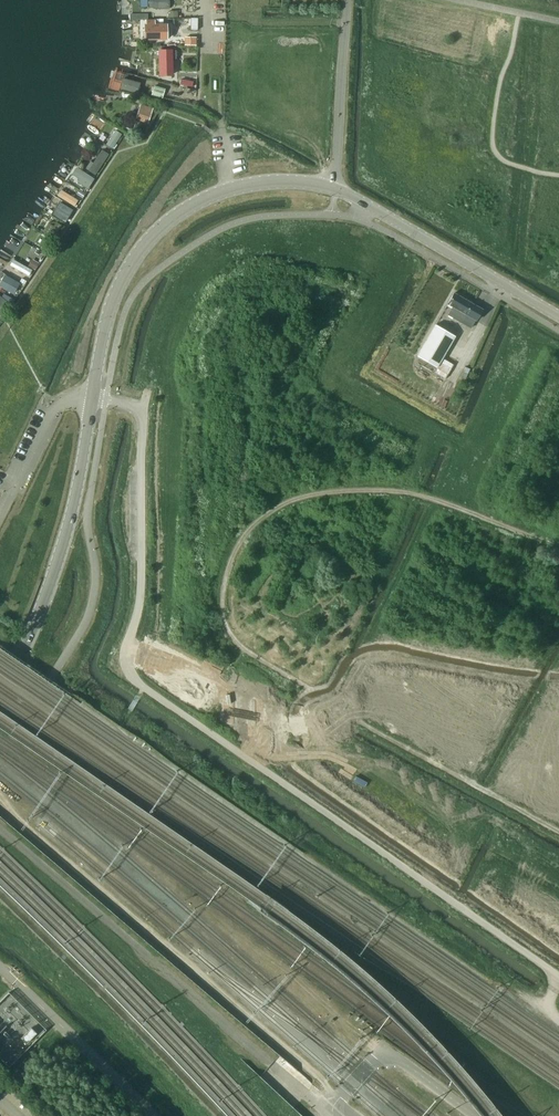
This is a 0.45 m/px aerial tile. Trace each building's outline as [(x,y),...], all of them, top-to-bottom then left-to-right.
[(169,0),(141,0),(141,7),(148,7),(158,9),(167,8),(169,6),(169,0)] [(147,25),(144,25),(145,39),(167,39),(167,25),(154,25),(154,21),(147,21),(147,25)] [(160,63),(159,65),(159,69),(160,71),(160,75),(172,75),(172,70),(173,69),(173,64),(171,63),(171,57),(176,57),(175,50),(171,50),(160,51),(160,63)] [(123,79),(120,89),(137,93),(140,83),(123,79)] [(154,86),(151,95),(162,98),(165,89),(154,86)] [(141,104),(136,119),(148,123),(153,108),(141,104)] [(115,131),(106,145),(112,148),(121,134),(115,131)] [(90,161),(85,169),(95,175),(108,154),(102,150),(93,163),(90,161)] [(77,168),(72,174),(75,176),(79,179),(77,182),(87,188),(93,179),(79,169),(77,168)] [(61,190),(57,196),(74,206),(78,200),(61,190)] [(79,190),(76,194),(82,198),(85,194),(79,190)] [(53,214),(65,222),(72,210),(60,202),(53,214)] [(49,223),(43,232),(48,235),(50,232),(55,235),(61,226),(57,223),(54,226),(49,223)] [(13,259),(10,265),(29,276),(32,270),(13,259)] [(28,266),(35,270),(39,263),(32,260),(28,266)] [(13,294),(19,283),(5,275),(0,283),(0,287),(13,294)] [(472,327),(476,319),(477,319),(483,308),(454,292),(448,303),(453,306),(449,314),(472,327)] [(8,305),(0,298),(0,315),(8,305)] [(436,325),(418,356),(437,367),(438,367),(435,372),(445,378),(453,365),(442,358),(455,336),(436,325)] [(465,367),(461,377),(465,379),(469,369),(465,367)]
